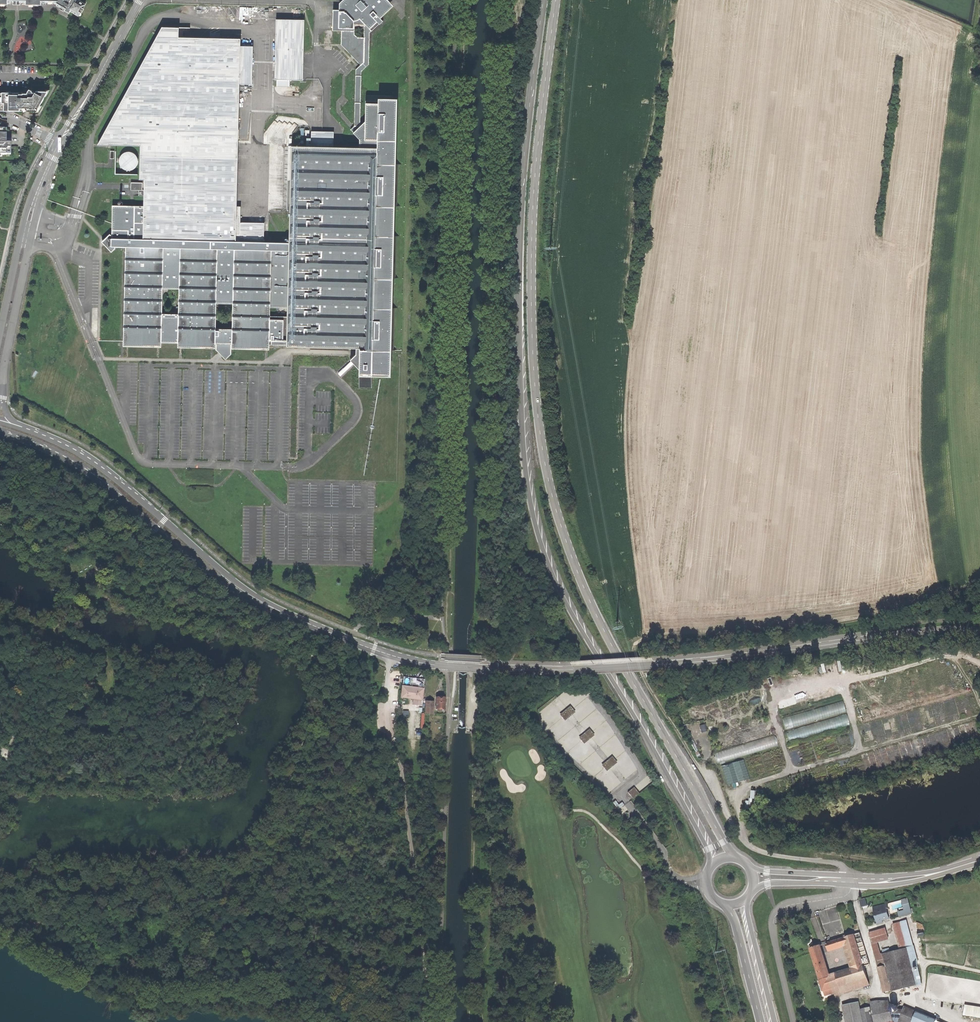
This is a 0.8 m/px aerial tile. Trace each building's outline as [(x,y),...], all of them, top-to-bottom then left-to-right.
[(85,4),(83,3),(84,1),(83,0),(50,0),(50,3),(58,3),(64,7),(71,11),(72,9),(77,13),(79,11),(81,12),(85,4)] [(341,30),(341,44),(360,64),(356,69),(354,125),(351,129),(359,139),(359,147),(333,146),(311,146),(292,146),(291,177),(290,209),(290,244),(264,244),(236,243),(237,207),(240,83),(241,46),(241,39),(179,37),(179,27),(162,27),(98,144),(141,145),(140,179),(144,179),(144,190),(144,196),(144,206),(112,205),(112,235),(111,235),(110,233),(104,239),(107,242),(104,244),(112,252),(115,248),(115,246),(126,247),(124,343),(161,344),(161,342),(178,342),(178,344),(216,345),(216,349),(226,359),(231,354),(231,345),(269,346),(270,345),(356,346),(356,351),(356,353),(350,359),(351,359),(352,360),(354,363),(359,368),(359,387),(372,387),(372,370),(386,370),(386,357),(386,349),(392,349),(393,308),(387,307),(388,278),(394,278),(395,236),(389,236),(390,206),(395,206),(397,164),(391,164),(392,97),(366,97),(365,129),(364,129),(360,125),(361,71),(369,64),(370,32),(379,23),(380,24),(383,21),(379,16),(390,5),(385,0),(342,0),(339,3),(339,9),(333,9),(333,30),(341,30)] [(290,80),(304,80),(306,20),(277,19),(276,79),(277,79),(290,80)] [(253,46),(241,46),(240,83),(252,84),(253,46)] [(37,110),(41,103),(41,104),(45,97),(44,97),(47,90),(37,90),(36,92),(32,90),(30,93),(23,92),(23,93),(20,93),(20,92),(11,92),(11,93),(7,93),(7,92),(3,92),(3,93),(0,93),(0,106),(2,106),(2,110),(21,110),(21,107),(23,107),(23,110),(34,110),(37,110)] [(11,155),(11,139),(6,139),(6,129),(0,129),(0,154),(11,155)] [(311,131),(311,146),(333,146),(334,132),(311,131)] [(120,156),(119,158),(117,158),(116,163),(119,163),(119,164),(120,165),(121,167),(122,168),(124,169),(125,170),(125,171),(126,171),(126,173),(130,173),(130,171),(131,171),(131,170),(133,170),(134,169),(136,167),(137,166),(139,163),(139,160),(138,158),(137,155),(135,153),(132,151),(129,151),(127,151),(124,152),(122,153),(120,156)] [(237,207),(236,243),(264,244),(264,223),(240,222),(240,207),(237,207)] [(341,376),(354,363),(352,360),(338,373),(341,376)] [(402,686),(423,689),(424,685),(425,679),(403,677),(403,681),(402,686)] [(422,700),(423,689),(402,686),(401,697),(414,699),(416,699),(421,700),(422,700)] [(436,709),(445,710),(445,697),(436,697),(436,709)] [(822,707),(781,717),(784,728),(825,718),(823,713),(829,711),(829,712),(833,711),(834,714),(844,712),(842,701),(822,706),(822,707)] [(571,706),(561,715),(566,721),(576,712),(571,706)] [(590,730),(580,738),(585,744),(595,735),(590,730)] [(715,762),(776,747),(774,737),(713,751),(715,762)] [(579,753),(584,759),(590,754),(585,749),(579,753)] [(613,756),(603,765),(608,771),(618,762),(613,756)] [(628,767),(622,770),(625,777),(632,773),(628,767)] [(635,787),(628,792),(633,798),(640,793),(635,787)] [(867,906),(865,898),(859,900),(861,907),(867,906)] [(901,900),(904,910),(910,908),(907,898),(901,900)] [(882,922),(882,920),(887,919),(886,915),(888,915),(890,914),(887,904),(875,907),(877,911),(876,911),(877,916),(875,917),(877,924),(882,922)] [(904,910),(898,912),(899,917),(911,914),(910,908),(904,910)] [(885,964),(891,991),(921,983),(918,972),(913,973),(910,961),(917,960),(914,949),(912,949),(904,921),(894,924),(901,950),(895,951),(882,954),(885,964)] [(906,921),(904,921),(912,949),(914,949),(914,947),(913,947),(906,921)] [(872,942),(888,938),(886,930),(870,934),(872,942)] [(854,935),(864,966),(870,965),(860,933),(854,935)] [(854,935),(845,938),(847,944),(855,969),(829,977),(820,980),(824,991),(827,990),(828,995),(835,993),(835,995),(870,984),(866,972),(864,968),(864,966),(854,935)] [(847,944),(845,938),(836,940),(826,943),(828,950),(847,944)] [(884,993),(891,991),(885,964),(882,964),(879,955),(876,944),(872,945),(878,965),(884,993)] [(810,948),(820,980),(829,977),(820,945),(810,948)] [(859,1002),(842,1005),(846,1021),(863,1021),(859,1002)] [(894,1021),(899,1021),(901,1021),(940,1021),(904,1007),(903,1012),(898,1010),(897,1011),(895,1012),(893,1011),(891,1012),(890,1003),(870,1008),(873,1021),(894,1021)] [(966,1006),(964,1015),(979,1017),(979,1008),(966,1006)] [(870,1008),(861,1010),(864,1021),(873,1021),(870,1008)]
